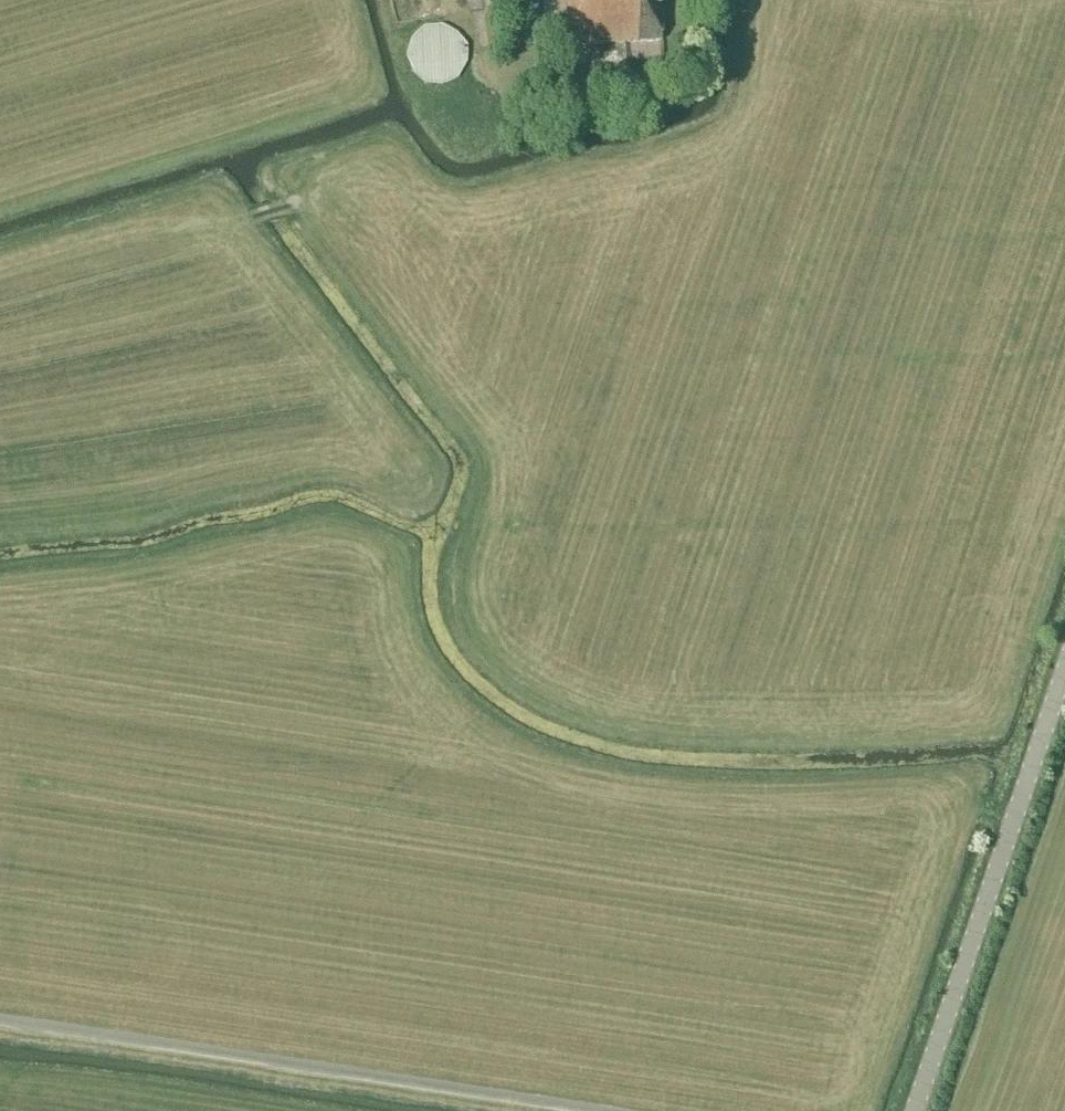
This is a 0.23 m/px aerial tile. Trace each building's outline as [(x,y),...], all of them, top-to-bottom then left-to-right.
[(658,0),(558,0),(561,47),(661,40),(658,0)] [(442,87),(457,80),(467,63),(467,46),(456,33),(442,26),(424,27),(410,41),(406,57),(412,73),(424,85),(442,87)]
